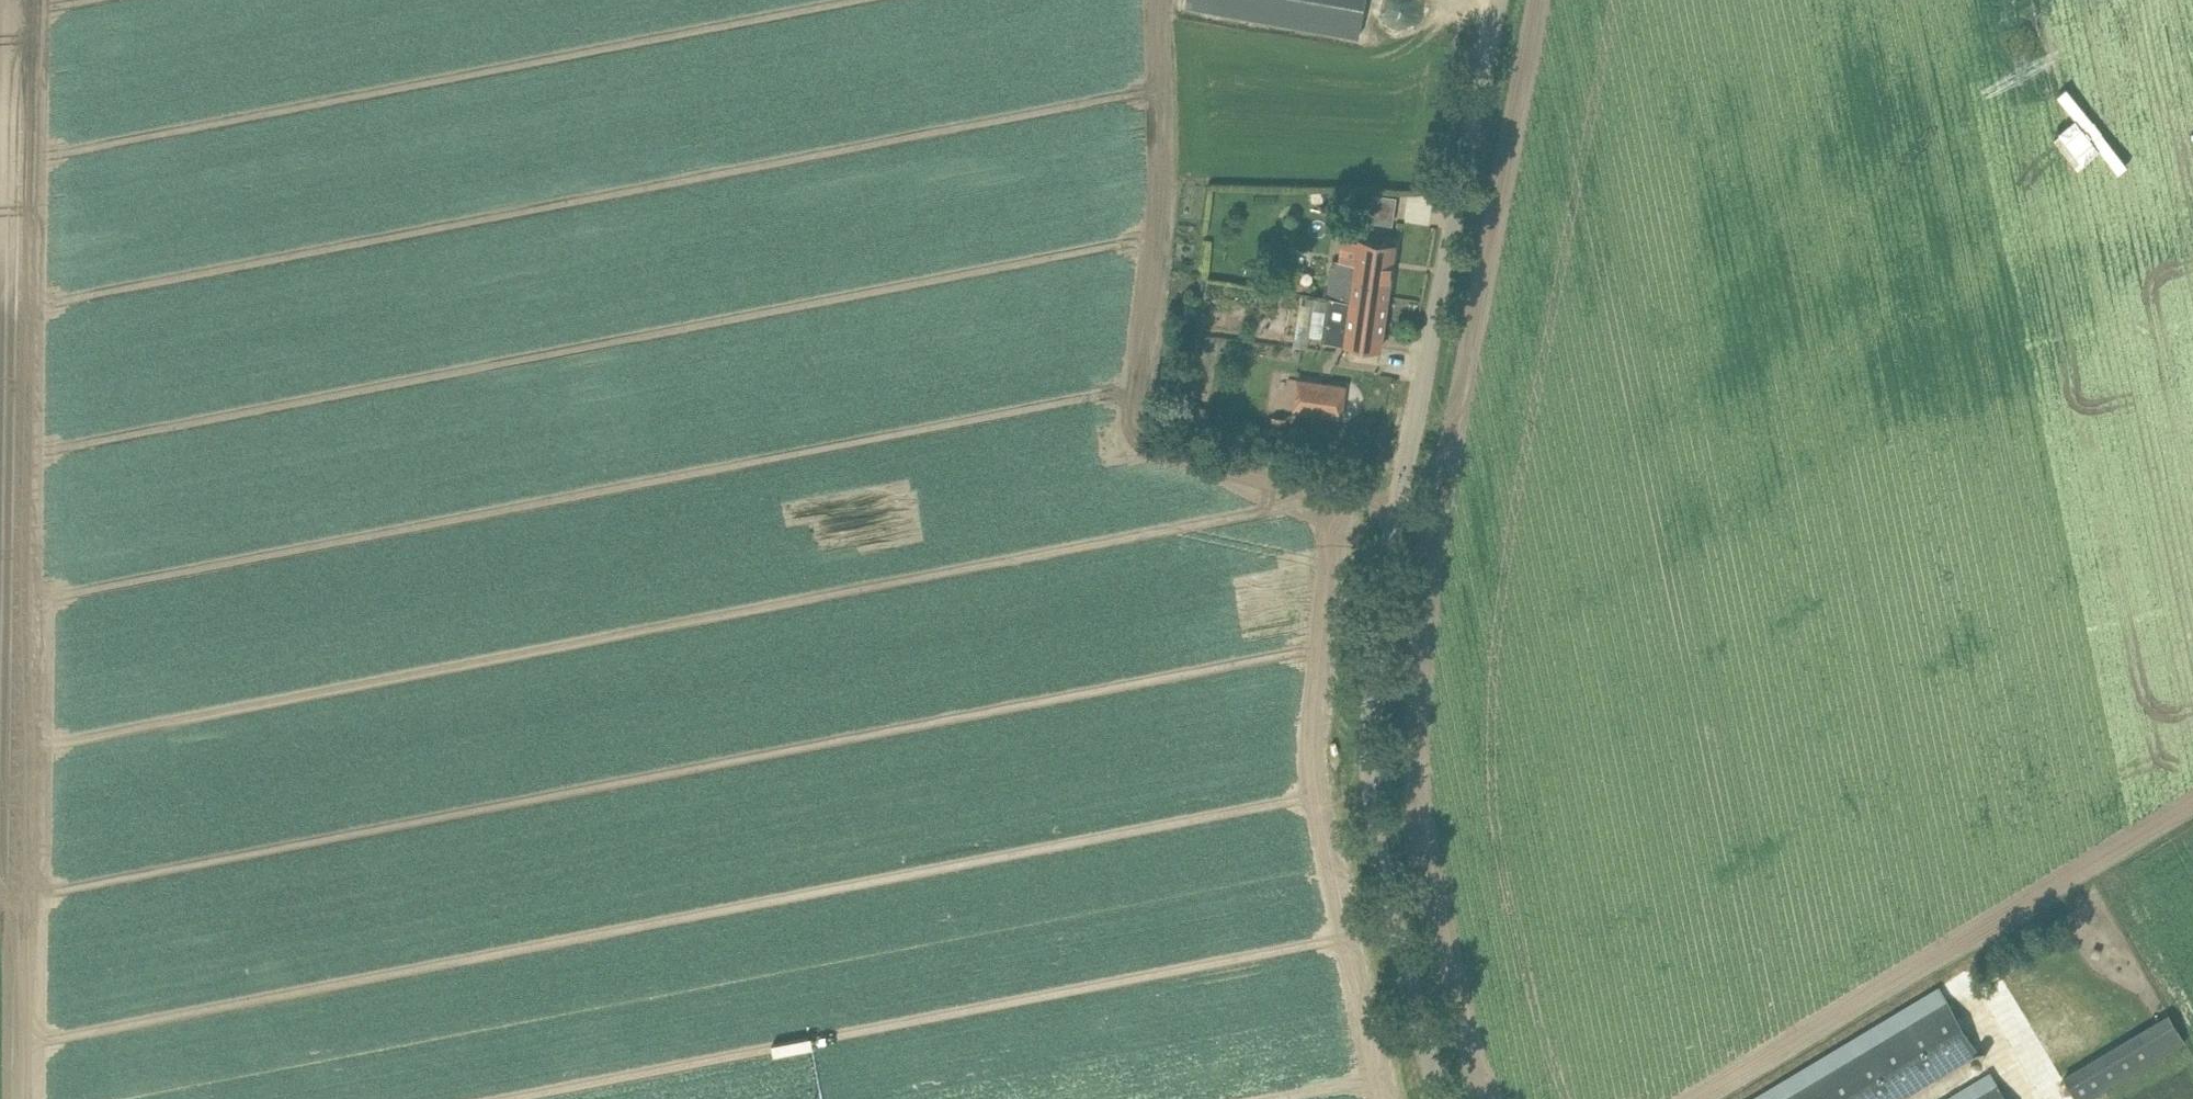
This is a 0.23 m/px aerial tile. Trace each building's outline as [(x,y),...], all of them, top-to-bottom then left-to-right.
[(1363,34),(1369,0),(1187,0),(1186,3),(1363,34)] [(1322,340),(1381,348),(1396,242),(1337,234),(1322,340)] [(1299,378),(1295,409),(1342,416),(1346,385),(1299,378)] [(1191,386),(1189,398),(1204,401),(1206,388),(1191,386)] [(1272,415),(1271,428),(1286,430),(1287,416),(1272,415)] [(1781,1098),(1905,1098),(1983,1052),(1950,998),(1781,1098)] [(2082,1098),(2098,1098),(2191,1043),(2170,1008),(2065,1071),(2082,1098)] [(1972,1098),(2010,1098),(2001,1082),(1972,1098)]
